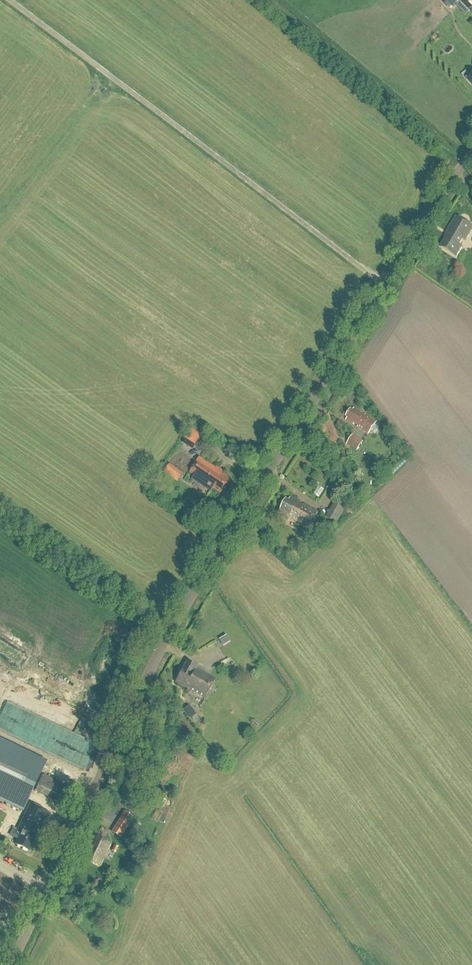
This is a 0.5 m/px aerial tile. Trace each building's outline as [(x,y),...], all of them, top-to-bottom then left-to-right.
[(462,0),(446,0),(454,8),(456,6),(462,0)] [(464,15),(471,9),(462,0),(456,6),(464,15)] [(471,230),(471,227),(456,217),(446,234),(447,235),(445,238),(446,239),(440,248),(456,258),(462,248),(458,246),(462,240),(464,242),(471,230)] [(362,413),(354,408),(353,411),(351,410),(346,417),(348,418),(346,421),(353,425),(354,424),(358,427),(357,428),(368,435),(369,432),(374,436),(379,428),(375,425),(376,423),(365,416),(361,414),(362,413)] [(336,415),(333,420),(354,432),(356,427),(336,415)] [(181,443),(192,450),(202,434),(192,427),(181,443)] [(353,436),(347,445),(357,452),(363,442),(353,436)] [(328,442),(322,452),(333,458),(339,448),(328,442)] [(196,480),(195,480),(211,491),(213,488),(221,494),(230,480),(221,473),(222,472),(200,457),(191,472),(195,474),(193,478),(196,480)] [(161,469),(165,472),(170,465),(165,462),(161,469)] [(165,473),(178,482),(183,474),(170,465),(165,472),(165,473)] [(318,513),(289,498),(288,501),(286,500),(279,513),(309,529),(318,513)] [(334,505),(327,518),(336,523),(344,510),(334,505)] [(220,640),(223,647),(231,642),(227,636),(220,640)] [(200,674),(195,671),(197,668),(186,662),(175,682),(205,699),(215,680),(201,672),(200,674)] [(23,812),(26,805),(32,791),(40,774),(46,762),(0,740),(0,802),(23,812)] [(69,788),(43,775),(34,792),(61,805),(69,788)] [(10,836),(19,840),(16,846),(30,853),(39,834),(41,835),(51,815),(29,805),(17,830),(14,828),(12,832),(10,836)] [(120,839),(126,830),(116,824),(110,832),(120,839)] [(83,860),(99,867),(110,843),(94,836),(90,845),(91,846),(89,852),(87,851),(83,860)]
